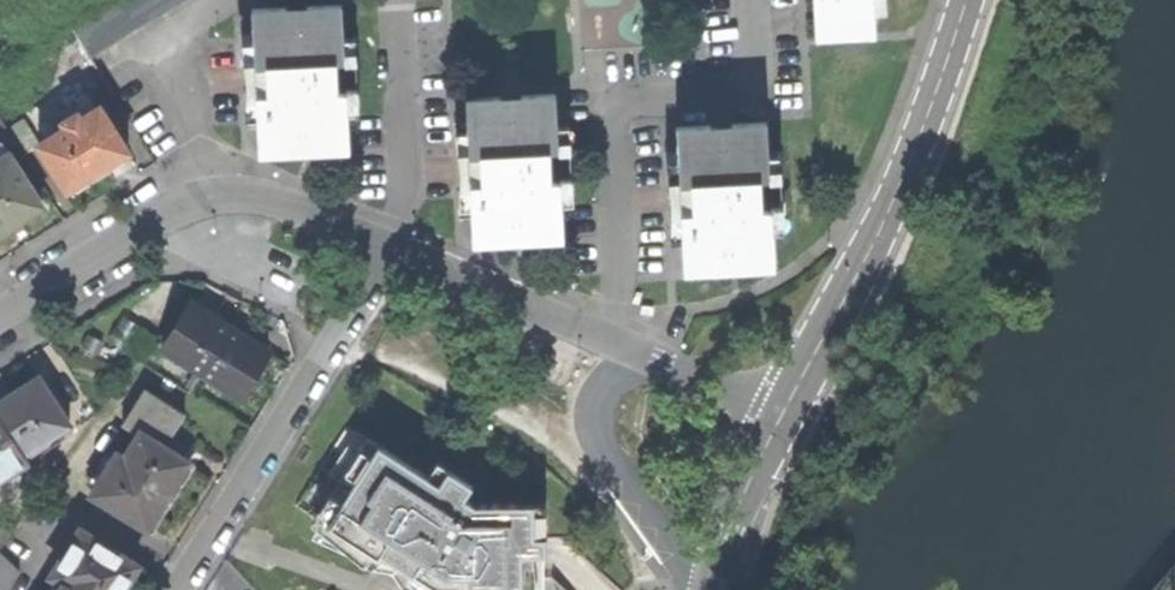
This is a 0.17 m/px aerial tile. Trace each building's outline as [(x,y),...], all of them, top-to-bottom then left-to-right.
[(876,30),(874,0),(817,0),(819,34),(876,30)] [(319,149),(352,147),(350,90),(340,90),(339,61),(348,61),(347,4),(312,6),(312,14),(293,15),(292,8),(257,9),(260,66),(272,65),(272,80),(273,95),(261,96),(263,152),(298,150),(298,143),(318,142),(319,149)] [(533,238),(565,237),(562,180),(552,180),(550,149),(561,148),(558,92),(525,94),(526,99),(503,101),(502,95),(469,97),(472,154),(485,153),(486,171),(487,184),(474,184),(477,242),(509,240),(508,232),(532,230),(533,238)] [(99,172),(133,151),(103,105),(83,117),(80,112),(65,122),(68,127),(42,144),(71,190),(99,172)] [(11,127),(1,111),(0,111),(0,134),(11,127)] [(738,269),(771,267),(770,208),(759,209),(758,178),(769,178),(767,122),(734,122),(734,130),(713,130),(713,123),(680,124),(681,182),(695,182),(695,200),(696,212),(683,213),(685,272),(717,270),(717,263),(738,262),(738,269)] [(45,206),(13,155),(0,163),(0,234),(15,225),(45,206)] [(193,300),(163,346),(202,370),(232,324),(215,313),(193,300)] [(251,335),(232,324),(202,370),(240,394),(270,347),(251,335)] [(0,402),(0,422),(22,456),(68,425),(37,377),(13,393),(0,402)] [(170,434),(182,414),(143,390),(120,425),(139,435),(123,460),(116,456),(92,494),(144,525),(159,502),(162,503),(171,489),(176,480),(174,478),(184,461),(152,442),(161,429),(170,434)] [(26,463),(22,456),(0,422),(0,479),(26,463)] [(306,505),(310,511),(364,549),(373,537),(426,574),(426,589),(457,589),(491,589),(540,589),(537,487),(468,490),(460,481),(469,468),(432,444),(424,457),(374,424),(364,438),(355,432),(339,456),(349,463),(335,484),(325,477),(306,505)] [(10,537),(0,527),(0,549),(10,537)] [(141,568),(79,529),(50,574),(60,580),(54,589),(119,589),(120,588),(124,589),(127,589),(141,568)] [(17,572),(0,555),(0,589),(5,589),(17,572)]
